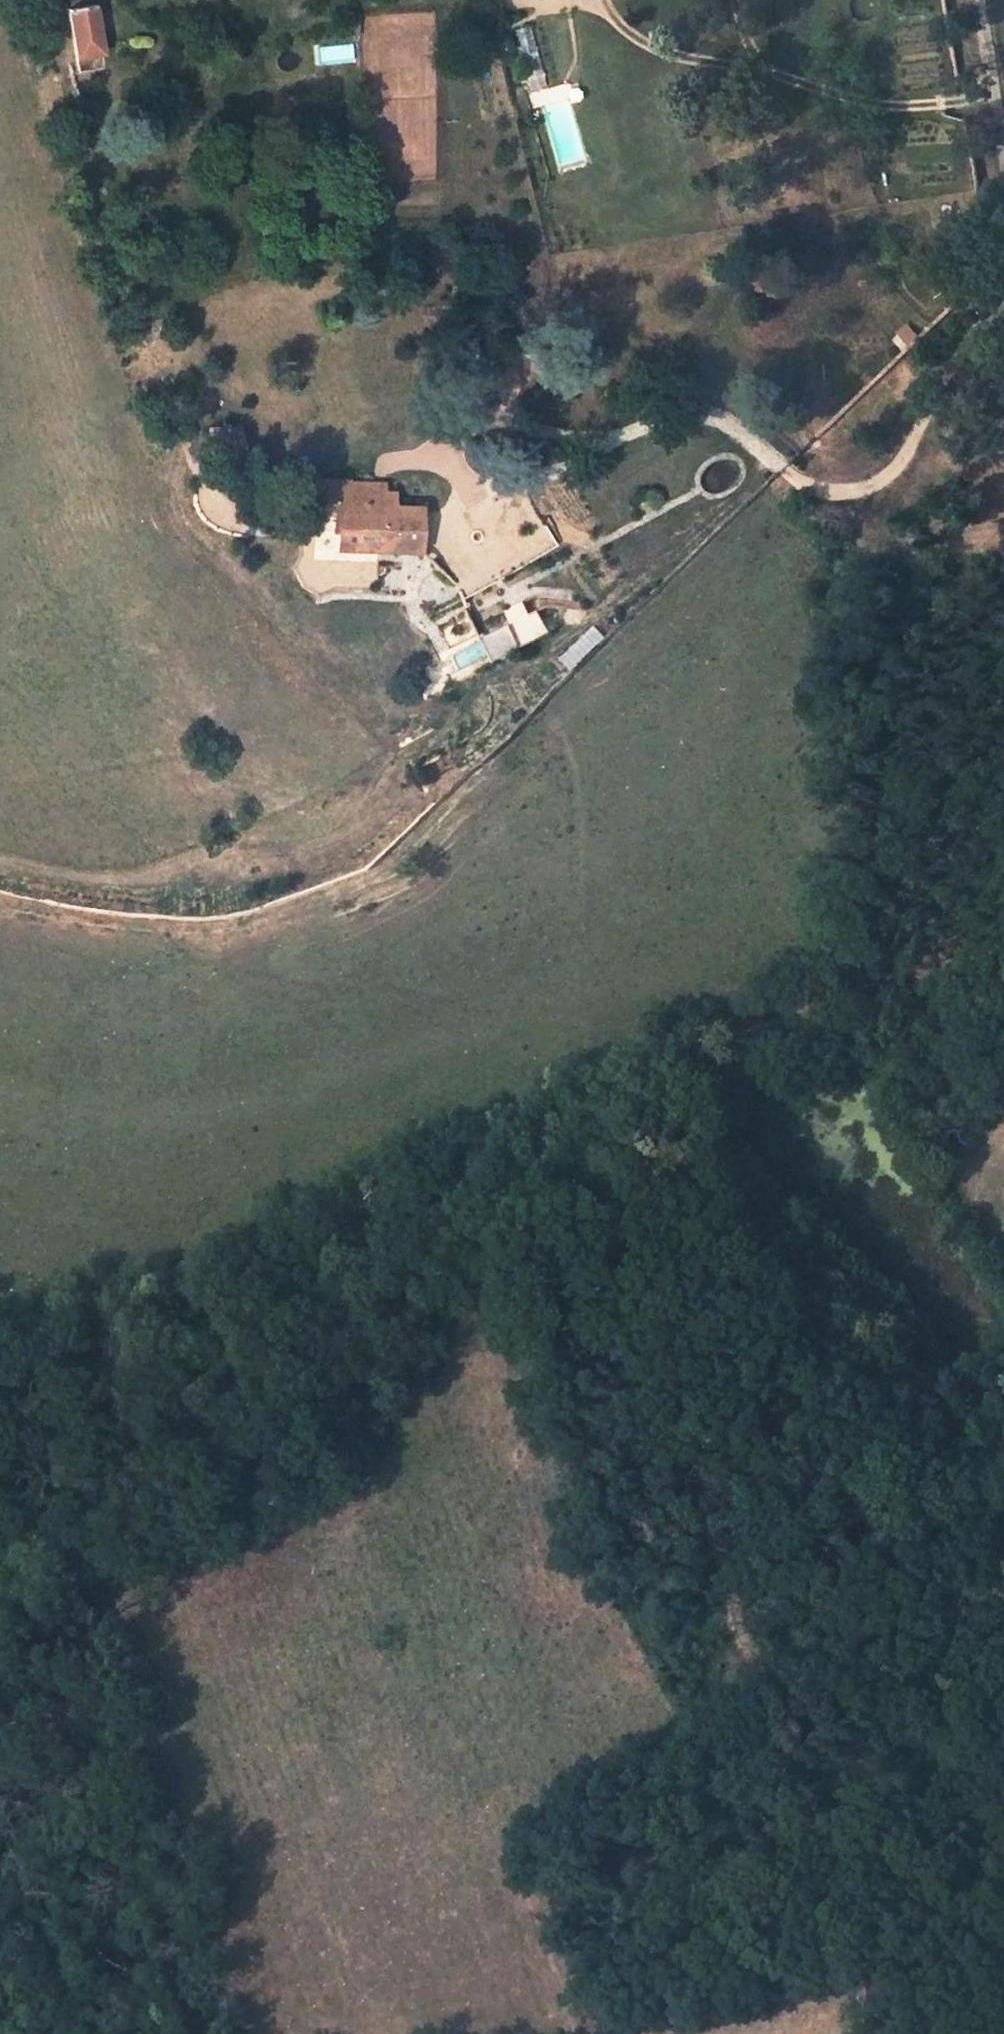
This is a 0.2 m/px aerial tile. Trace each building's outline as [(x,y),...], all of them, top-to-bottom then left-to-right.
[(68,8),(76,56),(102,52),(94,4),(68,8)] [(530,26),(513,30),(530,91),(547,87),(530,26)] [(219,431),(225,461),(247,456),(241,426),(219,431)] [(349,480),(315,478),(314,511),(334,512),(339,512),(338,529),(379,530),(379,535),(379,551),(421,551),(422,507),(394,506),(394,492),(383,492),(375,491),(375,485),(375,484),(349,483),(349,480)] [(339,512),(334,512),(334,533),(379,535),(379,530),(338,529),(339,512)] [(508,627),(520,650),(551,634),(537,611),(508,627)] [(607,640),(595,627),(560,660),(572,672),(607,640)]
